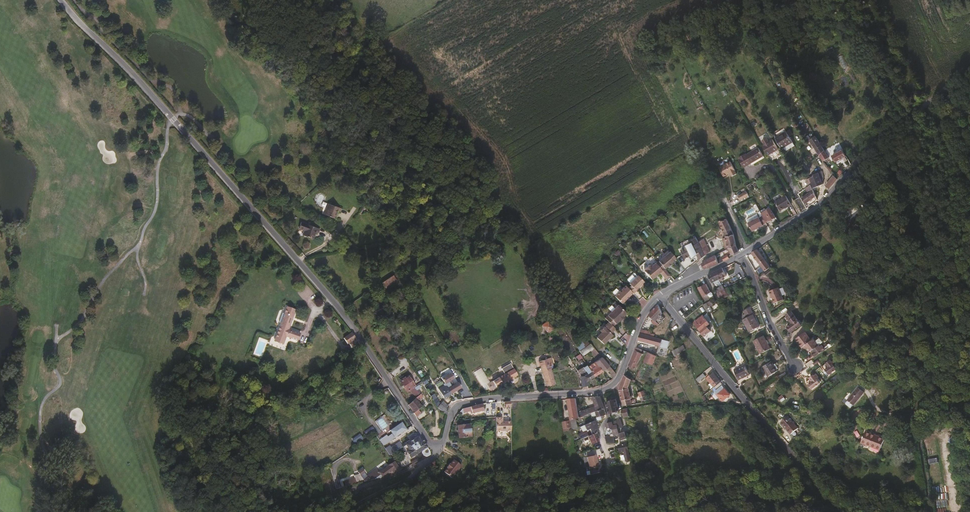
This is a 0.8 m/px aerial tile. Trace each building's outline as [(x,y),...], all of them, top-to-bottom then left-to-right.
[(782,146),(793,139),(787,127),(775,134),(777,137),(782,146)] [(777,147),(773,140),(770,142),(768,138),(766,139),(773,153),(779,150),(777,147)] [(825,152),(817,138),(811,142),(813,145),(818,155),(819,156),(825,152)] [(773,153),(766,139),(763,141),(765,144),(763,146),(769,156),(773,153)] [(745,152),(743,154),(738,156),(739,157),(738,158),(743,167),(763,156),(758,147),(746,154),(745,152)] [(833,162),(830,159),(831,158),(829,156),(827,157),(825,152),(819,156),(821,158),(822,161),(821,162),(827,167),(833,162)] [(837,164),(844,160),(848,157),(844,152),(834,159),(837,164)] [(811,161),(807,154),(803,157),(807,165),(811,161)] [(736,173),(734,170),(735,170),(730,161),(718,167),(723,176),(730,172),(732,176),(736,173)] [(838,180),(845,173),(841,169),(839,172),(836,175),(834,176),(838,180)] [(814,189),(822,185),(824,184),(824,182),(823,182),(822,179),(823,178),(821,171),(814,175),(812,177),(808,180),(811,185),(814,189)] [(804,180),(808,187),(810,193),(813,191),(811,185),(808,180),(808,178),(804,180)] [(828,190),(834,184),(830,181),(826,186),(826,187),(826,188),(828,190)] [(767,201),(761,189),(757,191),(762,200),(763,200),(764,203),(767,201)] [(816,197),(813,191),(810,193),(805,196),(801,200),(804,205),(814,198),(816,197)] [(740,200),(748,196),(746,192),(743,193),(737,196),(740,200)] [(790,205),(785,196),(774,203),(779,212),(790,205)] [(338,211),(340,206),(328,202),(324,214),(334,216),(336,211),(338,211)] [(765,223),(769,220),(775,218),(769,206),(766,207),(763,209),(759,211),(762,217),(765,222),(765,223)] [(762,226),(766,224),(765,223),(765,222),(762,217),(759,219),(758,218),(747,224),(752,232),(763,226),(762,226)] [(730,248),(736,245),(735,241),(733,231),(730,226),(727,219),(725,221),(721,223),(725,232),(727,236),(728,243),(730,248)] [(314,232),(316,228),(315,227),(303,224),(302,227),(300,234),(309,236),(311,231),(314,232)] [(696,254),(693,246),(698,242),(695,237),(689,241),(690,243),(684,246),(685,248),(680,250),(684,258),(691,255),(692,257),(696,254)] [(708,252),(703,238),(698,242),(693,246),(696,254),(697,257),(698,259),(698,260),(708,252)] [(723,260),(729,257),(729,256),(731,254),(739,250),(736,245),(730,248),(731,252),(722,257),(723,260)] [(676,260),(679,257),(671,248),(668,250),(676,260)] [(673,264),(676,262),(675,260),(676,260),(668,250),(657,260),(666,270),(669,267),(670,268),(674,265),(673,264)] [(761,278),(774,270),(764,256),(760,250),(753,253),(763,267),(757,272),(761,278)] [(708,268),(718,263),(717,260),(714,256),(705,260),(701,264),(703,269),(707,267),(708,268)] [(666,270),(657,260),(654,262),(653,261),(649,265),(647,264),(642,268),(644,270),(643,271),(650,278),(658,271),(669,283),(673,279),(666,270)] [(728,277),(724,269),(716,273),(720,282),(721,281),(721,282),(723,281),(722,280),(728,277)] [(381,277),(384,282),(385,283),(396,276),(392,270),(381,277)] [(720,282),(716,273),(710,276),(714,285),(716,284),(717,286),(722,284),(721,282),(721,281),(720,282)] [(638,286),(644,281),(638,274),(629,282),(632,284),(629,287),(634,293),(640,288),(638,286)] [(713,293),(709,284),(701,288),(707,302),(712,299),(710,295),(713,293)] [(623,304),(634,293),(629,287),(627,285),(616,295),(623,304)] [(783,301),(781,296),(778,288),(769,291),(772,298),(774,304),(783,301)] [(642,308),(648,302),(643,296),(637,302),(642,308)] [(656,321),(665,313),(660,304),(650,314),(656,321)] [(621,322),(627,317),(626,316),(628,314),(619,305),(612,312),(605,318),(608,322),(613,327),(620,321),(621,322)] [(299,342),(302,333),(290,330),(297,310),(285,307),(281,320),(273,341),(284,345),(287,338),(299,342)] [(762,329),(756,317),(757,316),(754,309),(747,313),(750,320),(746,322),(752,334),(762,329)] [(719,310),(711,314),(713,318),(721,314),(719,310)] [(794,335),(805,327),(802,322),(801,322),(801,321),(795,313),(789,317),(796,326),(791,330),(794,335)] [(705,337),(712,331),(708,326),(710,323),(704,315),(696,322),(701,329),(700,330),(705,337)] [(555,328),(552,325),(549,321),(543,324),(549,332),(555,328)] [(612,335),(611,334),(616,330),(613,327),(608,322),(599,331),(600,333),(595,337),(603,344),(612,335)] [(631,336),(624,333),(620,341),(628,344),(631,336)] [(662,347),(664,339),(660,338),(655,337),(650,336),(641,333),(638,343),(641,343),(642,341),(660,346),(658,354),(660,351),(662,347)] [(351,342),(355,339),(351,334),(344,339),(348,344),(351,342)] [(815,345),(809,336),(799,343),(805,352),(808,350),(812,357),(822,350),(817,343),(815,345)] [(667,357),(671,341),(664,339),(662,347),(660,351),(658,354),(661,355),(667,357)] [(773,352),(766,339),(756,343),(763,357),(773,352)] [(598,354),(591,344),(590,343),(580,351),(584,356),(590,351),(595,357),(598,354)] [(676,356),(682,353),(686,351),(683,346),(679,348),(674,351),(676,356)] [(635,369),(643,353),(642,353),(643,350),(637,348),(629,367),(635,369)] [(652,366),(655,358),(656,356),(649,353),(644,362),(652,366)] [(556,384),(552,368),(555,368),(551,357),(540,361),(548,386),(556,384)] [(616,375),(601,357),(598,360),(589,366),(597,377),(606,370),(613,380),(616,375)] [(501,368),(504,373),(506,372),(513,368),(510,362),(501,368)] [(759,373),(755,363),(744,368),(749,377),(759,373)] [(816,371),(817,370),(819,369),(818,368),(816,364),(807,370),(811,375),(816,371)] [(597,377),(589,366),(589,365),(585,368),(589,374),(586,377),(589,382),(597,377)] [(487,383),(491,381),(482,366),(473,371),(484,390),(489,387),(487,383)] [(780,376),(775,366),(765,372),(771,382),(780,376)] [(497,387),(517,374),(513,368),(506,372),(504,373),(493,380),(497,387)] [(842,376),(842,375),(844,373),(841,368),(838,370),(836,368),(832,371),(833,373),(830,376),(834,382),(842,376)] [(715,387),(722,382),(715,374),(708,380),(715,387)] [(400,407),(379,376),(374,379),(395,410),(400,407)] [(414,387),(416,386),(409,376),(401,381),(408,392),(412,389),(414,387)] [(630,388),(632,380),(629,378),(627,377),(625,376),(625,377),(620,390),(621,390),(630,388)] [(813,383),(808,376),(804,379),(806,383),(809,387),(813,383)] [(450,396),(461,390),(458,385),(460,384),(462,388),(466,386),(462,379),(453,384),(454,387),(447,391),(450,396)] [(497,387),(493,380),(491,381),(487,383),(489,387),(491,390),(497,387)] [(732,395),(724,386),(725,385),(723,382),(716,387),(718,390),(716,392),(717,392),(724,401),(732,395)] [(825,388),(822,384),(819,386),(818,384),(814,387),(817,391),(812,395),(816,400),(825,393),(822,390),(825,388)] [(447,391),(443,385),(441,386),(442,388),(437,391),(443,400),(450,396),(447,391)] [(421,404),(417,399),(423,395),(422,392),(424,391),(422,387),(418,389),(421,392),(419,393),(406,402),(413,409),(412,410),(414,414),(419,411),(416,407),(421,404)] [(633,403),(629,389),(630,388),(621,390),(624,406),(635,405),(635,403),(633,403)] [(648,401),(646,395),(644,392),(642,392),(639,394),(643,403),(647,401),(648,401)] [(850,408),(859,398),(853,392),(841,405),(848,411),(850,408)] [(604,409),(602,403),(601,396),(593,396),(590,397),(591,400),(593,399),(595,406),(579,411),(580,417),(597,412),(604,409)] [(566,400),(568,400),(570,419),(580,417),(579,411),(577,400),(579,399),(579,397),(577,397),(577,398),(566,398),(566,400)] [(443,409),(440,405),(437,400),(434,402),(438,409),(440,411),(443,409)] [(620,412),(616,401),(608,403),(611,414),(617,412),(620,412)] [(447,415),(449,406),(442,402),(440,405),(443,409),(440,411),(446,415),(447,415)] [(860,408),(852,414),(855,418),(863,411),(860,408)] [(607,416),(604,409),(597,412),(600,420),(601,420),(603,419),(603,417),(604,416),(605,416),(607,416)] [(511,431),(511,421),(498,421),(498,417),(495,417),(495,430),(495,431),(505,430),(511,431)] [(792,431),(784,418),(775,424),(784,437),(792,431)] [(570,419),(565,421),(562,422),(563,429),(572,428),(570,419)] [(467,438),(467,436),(469,436),(468,421),(458,422),(457,423),(458,437),(459,437),(459,439),(467,438)] [(598,432),(594,421),(590,422),(588,423),(585,424),(584,425),(585,427),(586,431),(573,437),(573,443),(588,436),(596,433),(598,432)] [(363,431),(367,436),(375,430),(371,424),(363,431)] [(407,430),(402,424),(392,431),(395,434),(389,437),(387,435),(380,440),(383,446),(407,430)] [(598,439),(596,433),(588,436),(592,445),(598,442),(597,439),(598,439)] [(355,444),(364,439),(361,434),(352,439),(355,444)] [(870,458),(877,446),(859,436),(852,448),(870,458)] [(428,450),(422,441),(421,440),(419,442),(417,438),(404,445),(408,450),(405,452),(409,458),(421,451),(421,454),(423,457),(424,458),(427,456),(428,455),(429,452),(428,450)] [(265,444),(261,439),(258,441),(256,443),(259,447),(265,444)] [(399,441),(388,446),(387,444),(385,445),(389,455),(403,449),(399,441)] [(449,476),(455,469),(459,464),(452,458),(448,462),(448,461),(444,465),(445,466),(441,469),(449,476)] [(354,485),(371,481),(378,480),(382,479),(398,470),(392,462),(377,474),(374,470),(364,477),(365,479),(361,482),(361,481),(353,483),(354,484),(354,485)] [(361,481),(358,476),(362,473),(360,470),(356,474),(357,476),(352,477),(352,480),(353,483),(361,481)]
